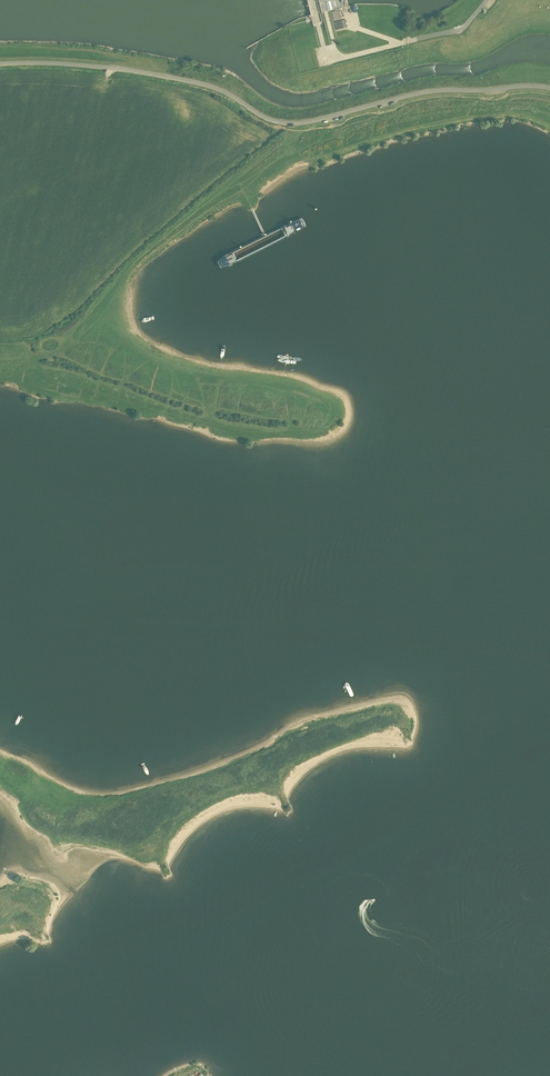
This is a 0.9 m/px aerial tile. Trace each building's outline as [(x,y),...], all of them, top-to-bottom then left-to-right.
[(322,13),(324,12),(326,11),(327,11),(330,10),(343,7),(341,0),(319,0),(322,13)]
